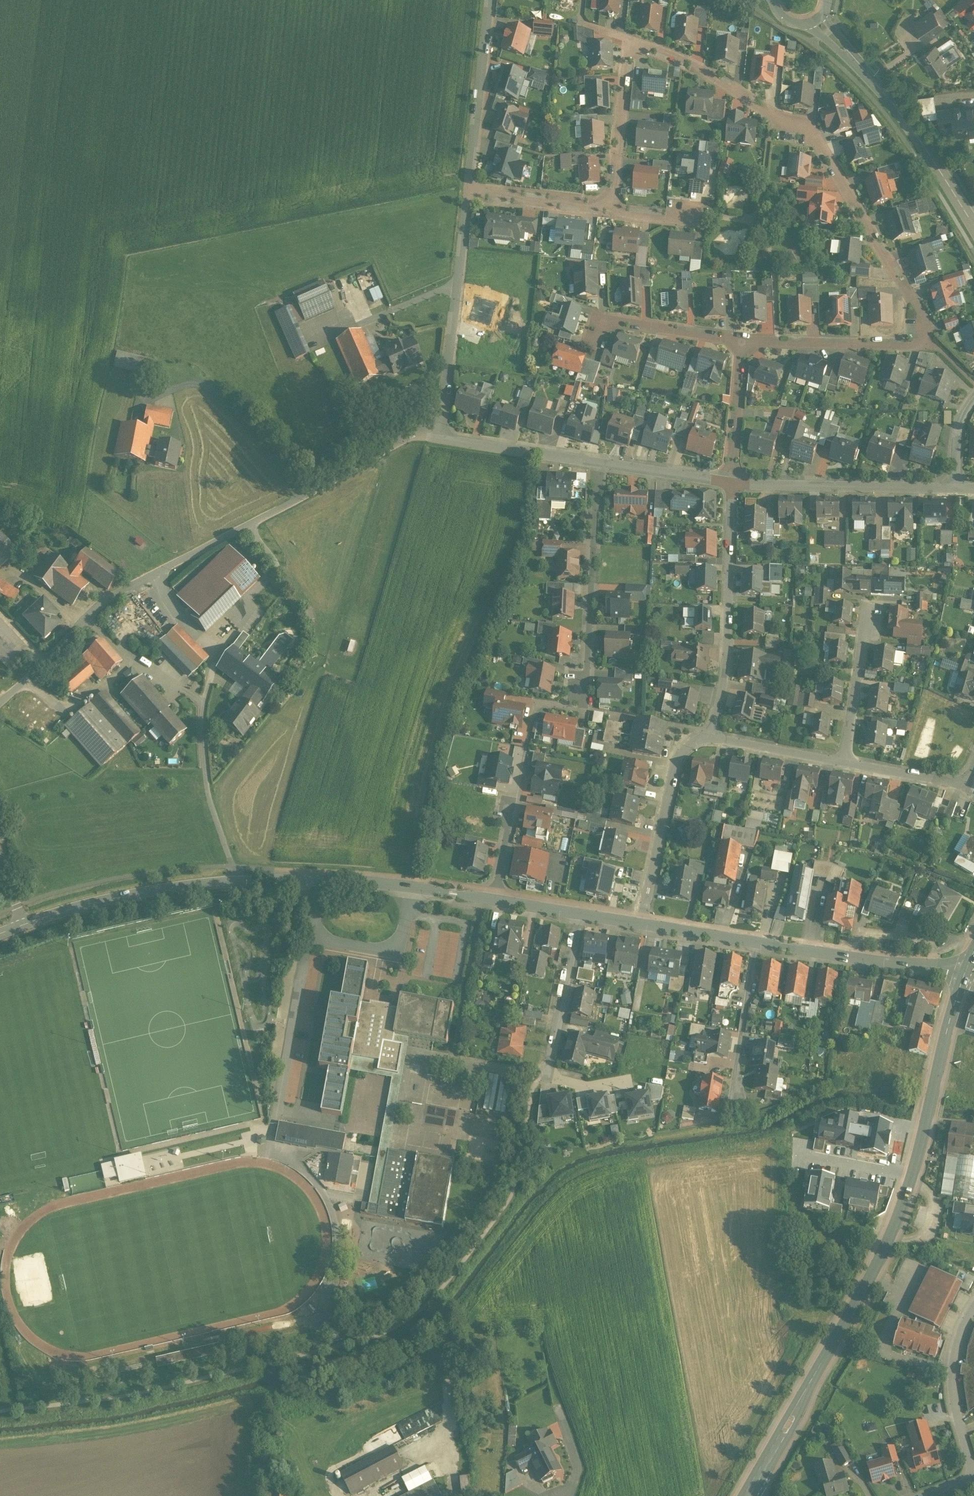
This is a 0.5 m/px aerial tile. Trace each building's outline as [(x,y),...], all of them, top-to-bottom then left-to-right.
[(601,2),(600,11),(600,12),(608,13),(608,14),(609,17),(612,18),(614,15),(614,14),(618,15),(619,0),(601,0),(601,2)] [(659,7),(668,8),(669,0),(659,0),(659,7)] [(957,1),(965,11),(967,10),(966,10),(973,4),(973,0),(959,0),(957,1)] [(595,1),(593,2),(592,10),(600,11),(601,2),(595,1)] [(661,10),(643,8),(641,31),(658,33),(659,24),(660,24),(661,10)] [(945,23),(951,20),(944,8),(938,11),(945,23)] [(709,12),(695,10),(694,22),(697,22),(697,26),(708,27),(709,12)] [(932,10),(915,23),(926,40),(943,26),(932,10)] [(694,22),(682,20),(681,24),(677,24),(676,33),(675,34),(674,39),(675,41),(675,43),(695,45),(697,26),(697,22),(694,22)] [(553,24),(535,21),(535,22),(534,31),(534,32),(552,34),(553,24)] [(529,32),(510,27),(510,26),(509,26),(509,27),(503,48),(502,48),(502,49),(503,49),(522,55),(523,55),(523,54),(529,33),(530,32),(529,32)] [(594,32),(582,29),(576,27),(577,42),(590,46),(590,45),(594,45),(594,32)] [(748,35),(737,34),(736,43),(738,43),(737,52),(746,53),(748,35)] [(951,38),(942,43),(937,47),(935,44),(919,54),(932,74),(948,63),(947,63),(962,54),(951,38)] [(736,43),(718,41),(716,63),(736,65),(737,52),(738,43),(736,43)] [(594,45),(590,45),(590,46),(591,60),(589,61),(589,66),(591,67),(592,69),(612,68),(610,44),(594,45)] [(784,50),(773,49),(773,50),(771,63),(775,63),(774,67),(782,68),(783,68),(785,50),(784,50),(785,54),(784,54),(784,50)] [(771,63),(754,60),(754,61),(751,83),(751,84),(752,84),(771,86),(772,86),(772,85),(774,67),(775,63),(771,63)] [(548,74),(518,65),(531,69),(529,75),(527,81),(551,88),(552,82),(546,80),(548,74)] [(529,75),(516,71),(515,73),(503,69),(496,93),(517,100),(523,80),(527,81),(529,75)] [(666,75),(645,73),(644,86),(643,90),(644,91),(664,93),(666,75)] [(822,75),(814,74),(813,89),(813,90),(820,91),(822,75)] [(602,77),(584,78),(584,88),(587,88),(587,87),(602,86),(602,77)] [(644,86),(633,84),(631,102),(642,104),(644,91),(643,90),(644,86)] [(602,86),(587,87),(587,88),(588,110),(608,109),(607,86),(602,86)] [(813,89),(794,86),(792,107),(811,109),(813,90),(813,89)] [(704,94),(697,93),(696,94),(689,93),(687,113),(708,115),(711,116),(712,101),(713,96),(705,95),(704,94)] [(506,103),(496,100),(493,108),(501,111),(502,108),(505,109),(506,103)] [(841,100),(834,102),(830,100),(827,101),(825,105),(828,114),(823,115),(827,129),(832,127),(834,134),(850,130),(841,100)] [(725,102),(712,101),(711,116),(708,115),(707,121),(723,123),(725,102)] [(964,106),(967,132),(967,134),(973,133),(973,105),(964,106)] [(964,106),(949,108),(950,118),(946,119),(947,123),(953,122),(955,134),(967,132),(964,106)] [(502,108),(501,111),(499,117),(497,118),(495,124),(496,126),(494,131),(498,132),(510,136),(511,135),(514,124),(519,126),(526,128),(529,118),(518,114),(518,113),(505,109),(502,108)] [(949,108),(938,110),(939,124),(947,123),(946,119),(950,118),(949,108)] [(865,114),(854,117),(859,134),(862,134),(862,133),(873,130),(871,122),(868,123),(865,114)] [(676,117),(664,115),(663,127),(669,128),(668,128),(675,129),(676,117)] [(743,116),(730,115),(727,142),(744,144),(746,146),(751,146),(753,145),(754,145),(756,123),(742,122),(743,116)] [(598,116),(579,117),(580,127),(583,127),(583,126),(598,126),(598,116)] [(519,126),(514,124),(511,135),(514,136),(516,135),(519,126)] [(652,124),(651,126),(639,124),(637,146),(666,149),(668,128),(669,128),(663,127),(659,127),(659,125),(652,124)] [(598,126),(583,126),(583,127),(584,149),(603,148),(602,125),(598,126)] [(876,129),(862,134),(866,145),(880,141),(876,129)] [(510,136),(498,132),(497,134),(494,141),(497,142),(510,146),(514,136),(511,135),(510,136)] [(510,146),(497,142),(494,151),(500,152),(509,155),(512,147),(510,146)] [(861,142),(844,147),(849,165),(856,163),(858,165),(864,163),(865,160),(866,160),(861,142)] [(720,145),(707,143),(705,158),(709,159),(719,160),(720,145)] [(509,155),(500,152),(493,174),(512,180),(519,158),(509,155)] [(586,155),(571,155),(571,167),(580,166),(580,165),(586,165),(586,155)] [(705,158),(679,155),(677,171),(688,172),(687,181),(706,184),(709,159),(705,158)] [(724,158),(719,175),(730,178),(735,162),(724,158)] [(810,160),(790,158),(788,180),(806,182),(807,182),(808,177),(810,160)] [(671,163),(653,161),(652,170),(658,171),(670,173),(671,163)] [(586,165),(580,165),(580,166),(581,185),(599,185),(598,174),(599,174),(599,167),(598,167),(598,164),(586,165)] [(894,165),(877,171),(880,179),(885,178),(886,181),(898,177),(894,165)] [(652,170),(636,168),(634,187),(656,190),(658,171),(652,170)] [(822,179),(808,177),(807,182),(806,182),(806,188),(817,189),(821,189),(822,179)] [(880,179),(872,181),(873,186),(872,188),(868,189),(873,206),(892,201),(886,181),(885,178),(880,179)] [(692,183),(690,193),(704,195),(706,185),(692,183)] [(806,188),(799,187),(797,202),(811,204),(812,199),(816,200),(817,189),(806,188)] [(816,200),(812,199),(811,204),(811,210),(814,210),(812,224),(821,225),(821,226),(827,226),(828,225),(830,226),(831,217),(833,217),(833,214),(835,212),(835,207),(834,205),(834,202),(816,200)] [(915,202),(899,207),(901,214),(907,213),(908,218),(919,215),(915,202)] [(901,214),(887,219),(894,241),(913,235),(908,218),(907,213),(901,214)] [(521,221),(488,217),(485,239),(519,243),(520,233),(522,221),(521,221)] [(537,222),(521,220),(521,221),(522,221),(520,233),(527,233),(535,234),(537,222)] [(585,225),(559,222),(556,244),(582,247),(583,247),(584,241),(585,225)] [(623,232),(616,232),(613,252),(636,254),(637,249),(639,234),(633,234),(633,231),(623,229),(623,232)] [(649,234),(642,234),(641,235),(639,234),(637,249),(648,250),(649,234)] [(694,238),(671,235),(669,255),(691,257),(692,257),(693,243),(694,238)] [(939,237),(922,243),(924,251),(930,250),(931,253),(943,249),(939,237)] [(594,243),(584,241),(583,247),(582,247),(581,255),(593,257),(594,243)] [(532,243),(531,252),(540,253),(541,243),(532,243)] [(703,244),(693,243),(692,257),(691,257),(691,261),(701,262),(703,244)] [(860,245),(841,243),(839,264),(852,265),(858,266),(860,245)] [(924,251),(909,256),(916,279),(936,273),(931,253),(930,250),(924,251)] [(607,264),(595,262),(595,268),(596,268),(596,274),(607,274),(607,264)] [(858,266),(852,265),(851,277),(868,279),(869,267),(858,266)] [(649,269),(638,267),(639,283),(640,283),(640,288),(650,288),(649,269)] [(587,269),(575,269),(576,287),(576,297),(581,297),(588,297),(597,296),(596,274),(596,268),(595,268),(587,269)] [(960,274),(943,279),(946,287),(950,286),(951,290),(964,286),(963,283),(973,281),(970,271),(961,274),(960,274)] [(691,280),(682,281),(682,295),(686,294),(686,295),(692,295),(691,280)] [(731,280),(719,280),(720,292),(723,292),(723,296),(732,296),(731,280)] [(322,283),(293,297),(304,321),(304,322),(334,309),(322,283)] [(639,283),(621,284),(622,308),(641,307),(640,288),(640,283),(639,283)] [(818,286),(802,286),(803,302),(809,302),(809,304),(819,304),(818,286)] [(946,287),(931,292),(937,313),(956,307),(961,306),(958,295),(953,296),(951,290),(950,286),(946,287)] [(772,287),(757,288),(758,299),(764,299),(764,303),(773,303),(772,287)] [(875,289),(858,290),(858,293),(859,300),(869,300),(876,299),(875,289)] [(720,292),(703,293),(704,319),(724,318),(723,296),(723,292),(720,292)] [(858,293),(846,294),(847,302),(848,302),(848,301),(849,309),(859,309),(859,300),(858,293)] [(682,295),(669,295),(670,313),(687,313),(686,295),(686,294),(682,295)] [(573,301),(556,295),(553,304),(563,307),(563,306),(571,309),(573,301)] [(469,320),(489,326),(496,303),(476,297),(469,320)] [(758,299),(751,300),(751,303),(744,304),(745,324),(765,323),(764,303),(764,299),(758,299)] [(876,299),(869,300),(870,326),(891,325),(890,299),(876,299)] [(803,302),(796,303),(796,305),(788,305),(789,326),(810,325),(809,304),(809,302),(803,302)] [(847,302),(828,302),(829,311),(827,311),(828,326),(849,325),(849,309),(848,302),(847,302)] [(297,305),(290,308),(297,324),(304,321),(297,305)] [(571,309),(563,306),(563,307),(556,329),(573,335),(576,326),(574,325),(579,311),(571,309)] [(297,324),(290,308),(275,314),(295,359),(309,353),(297,324)] [(955,319),(944,323),(947,331),(958,328),(955,319)] [(961,333),(968,353),(973,356),(973,328),(961,333)] [(374,364),(359,330),(336,341),(346,364),(356,387),(380,377),(374,364)] [(628,338),(621,336),(619,337),(614,353),(613,355),(617,356),(635,362),(641,344),(629,340),(628,338)] [(410,340),(401,344),(400,344),(393,347),(393,348),(383,352),(386,358),(374,364),(379,376),(400,367),(402,371),(403,372),(413,368),(413,367),(420,364),(410,340)] [(336,341),(314,351),(324,374),(346,364),(336,341)] [(687,351),(664,343),(661,352),(658,363),(658,364),(681,371),(687,351)] [(600,365),(584,360),(585,355),(559,347),(554,361),(559,363),(558,364),(561,365),(560,368),(578,374),(578,375),(587,378),(585,385),(593,386),(600,366),(600,365)] [(661,352),(651,349),(645,368),(656,371),(658,364),(658,363),(661,352)] [(614,353),(605,351),(600,365),(600,366),(612,370),(617,356),(613,355),(614,353)] [(726,359),(703,351),(696,372),(709,377),(708,382),(717,385),(726,359)] [(151,360),(116,352),(113,367),(148,374),(151,360)] [(933,356),(919,354),(916,364),(929,369),(933,356)] [(809,359),(803,357),(799,369),(796,378),(796,379),(808,382),(815,360),(810,358),(809,359)] [(869,364),(846,357),(842,369),(840,378),(863,385),(869,364)] [(906,365),(888,359),(881,381),(896,386),(899,387),(901,381),(906,365)] [(821,361),(815,360),(808,382),(820,386),(823,377),(827,365),(821,363),(821,361)] [(774,364),(773,366),(761,362),(759,371),(756,380),(776,387),(782,369),(780,368),(779,366),(774,364)] [(792,367),(788,381),(794,384),(796,379),(796,378),(799,369),(792,367)] [(842,369),(834,367),(830,379),(828,386),(837,388),(840,378),(842,369)] [(759,371),(749,368),(747,386),(754,388),(756,380),(759,371)] [(688,372),(679,399),(690,400),(693,392),(698,376),(688,372)] [(935,373),(931,385),(924,383),(920,395),(945,403),(953,380),(935,373)] [(823,377),(820,386),(819,391),(825,393),(828,386),(830,379),(823,377)] [(910,384),(901,381),(899,387),(896,386),(893,397),(905,400),(910,384)] [(576,383),(571,402),(575,403),(581,384),(576,383)] [(495,388),(484,384),(480,397),(484,398),(480,408),(488,411),(495,388)] [(525,388),(521,401),(530,403),(534,391),(525,388)] [(608,402),(618,402),(618,390),(608,390),(608,402)] [(480,397),(461,391),(455,409),(465,412),(465,413),(472,415),(472,414),(478,416),(480,408),(484,398),(480,397)] [(530,403),(520,400),(516,411),(521,413),(520,415),(526,417),(530,403)] [(570,404),(559,401),(555,415),(557,416),(556,417),(565,420),(565,418),(570,404)] [(571,402),(570,402),(570,404),(565,418),(572,420),(573,417),(578,418),(581,409),(582,405),(575,403),(571,402)] [(172,412),(146,406),(141,427),(151,429),(152,424),(169,428),(172,412)] [(516,411),(498,406),(492,423),(515,431),(520,415),(521,413),(516,411)] [(555,415),(535,409),(529,428),(551,435),(556,417),(557,416),(555,415)] [(595,413),(581,409),(578,418),(573,417),(572,420),(567,437),(589,444),(596,424),(592,423),(595,413)] [(644,420),(634,417),(632,422),(631,427),(634,428),(633,431),(640,434),(644,420)] [(673,434),(664,432),(668,422),(652,417),(643,446),(666,453),(673,434)] [(783,421),(779,433),(786,436),(790,424),(791,421),(783,418),(783,421)] [(622,424),(612,421),(606,440),(616,443),(616,442),(628,446),(628,447),(633,431),(634,428),(631,427),(632,422),(624,419),(622,424)] [(777,419),(771,437),(777,439),(778,433),(779,433),(783,421),(777,419)] [(677,420),(674,430),(676,431),(675,435),(682,438),(687,423),(677,420)] [(826,422),(824,421),(819,436),(826,439),(830,426),(831,426),(831,423),(826,422)] [(707,425),(697,422),(696,426),(694,431),(704,434),(707,425)] [(141,427),(121,423),(114,456),(145,462),(146,457),(148,447),(152,430),(151,429),(141,427)] [(696,426),(687,423),(682,438),(691,440),(694,431),(693,431),(694,431),(696,426)] [(808,430),(790,424),(786,436),(796,439),(790,458),(811,464),(817,445),(805,441),(808,430)] [(831,426),(830,426),(826,439),(825,441),(832,443),(837,428),(831,426)] [(940,431),(926,426),(923,436),(918,435),(913,450),(910,460),(930,466),(936,448),(935,448),(940,431)] [(910,432),(900,429),(895,444),(905,447),(910,432)] [(694,431),(691,440),(688,450),(711,458),(717,439),(704,434),(694,431)] [(885,437),(878,435),(879,432),(877,431),(876,434),(875,434),(873,440),(869,451),(871,451),(868,459),(881,463),(882,462),(889,464),(889,465),(890,465),(896,447),(883,443),(885,437)] [(771,437),(754,432),(748,451),(771,458),(777,439),(771,437)] [(918,435),(910,432),(905,447),(913,450),(918,435)] [(858,448),(836,441),(830,459),(853,466),(858,448)] [(180,447),(159,443),(158,449),(156,459),(154,466),(175,470),(180,447)] [(158,449),(148,447),(146,457),(156,459),(158,449)] [(578,489),(588,489),(588,474),(578,474),(578,489)] [(571,478),(558,477),(557,478),(550,478),(550,477),(549,477),(548,495),(569,496),(569,500),(570,500),(571,478)] [(637,490),(626,489),(626,491),(616,490),(616,492),(617,492),(617,503),(619,503),(618,511),(615,511),(615,513),(626,513),(626,515),(635,515),(635,514),(645,514),(645,513),(644,513),(645,493),(646,493),(647,492),(637,491),(637,490)] [(669,493),(655,492),(654,510),(668,511),(669,493)] [(690,495),(680,494),(680,495),(675,494),(673,509),(674,511),(681,512),(682,511),(689,512),(690,511),(694,511),(694,496),(690,496),(690,495)] [(705,495),(701,495),(700,496),(694,496),(694,511),(694,519),(696,522),(702,522),(704,520),(714,520),(714,496),(706,496),(705,495)] [(803,500),(780,499),(780,519),(788,519),(788,528),(802,528),(803,500)] [(839,501),(818,500),(817,518),(839,519),(839,501)] [(552,502),(537,501),(536,521),(551,521),(552,502)] [(875,501),(854,501),(853,518),(868,518),(868,525),(874,525),(875,501)] [(911,502),(889,501),(889,518),(901,518),(911,518),(911,502)] [(946,502),(924,502),(924,519),(938,519),(938,520),(946,520),(946,502)] [(765,512),(747,511),(747,526),(746,526),(745,535),(750,535),(764,535),(765,512)] [(911,518),(901,518),(901,522),(900,523),(897,523),(897,533),(900,533),(902,535),(907,535),(909,533),(912,534),(912,518),(911,518)] [(653,520),(644,519),(643,535),(652,536),(653,520)] [(536,521),(535,520),(534,529),(553,530),(554,522),(551,521),(536,521)] [(891,528),(879,528),(879,542),(881,542),(881,551),(890,551),(891,528)] [(844,531),(824,531),(824,544),(844,545),(844,531)] [(953,532),(940,532),(939,545),(953,545),(953,532)] [(764,535),(750,535),(749,543),(752,546),(761,546),(764,544),(764,535)] [(715,536),(699,536),(699,537),(687,536),(687,548),(699,549),(699,558),(715,558),(715,536)] [(0,538),(0,565),(13,551),(0,538)] [(879,542),(872,542),(869,541),(869,551),(881,551),(881,542),(879,542)] [(562,543),(544,542),(543,557),(558,557),(558,554),(561,554),(562,543)] [(179,596),(177,598),(194,615),(225,585),(238,598),(258,579),(229,548),(218,558),(179,596)] [(117,576),(84,551),(69,571),(77,578),(81,572),(107,590),(117,576)] [(204,561),(174,586),(172,588),(179,596),(218,558),(215,554),(204,561)] [(561,554),(558,554),(558,557),(557,578),(578,579),(579,555),(561,554)] [(954,566),(954,556),(945,555),(944,566),(954,566)] [(65,567),(51,557),(35,578),(71,605),(85,585),(77,578),(69,571),(64,568),(65,567)] [(667,564),(656,564),(656,573),(667,573),(667,564)] [(689,565),(675,565),(675,575),(689,575),(689,565)] [(872,567),(872,573),(871,595),(901,596),(901,593),(903,593),(904,580),(889,579),(889,567),(872,567)] [(716,570),(697,570),(697,592),(714,592),(715,581),(716,570)] [(780,572),(769,572),(769,583),(780,583),(780,572)] [(834,593),(871,595),(872,573),(864,572),(864,578),(851,578),(851,575),(835,574),(834,593)] [(762,574),(744,573),(743,587),(742,587),(742,595),(743,595),(775,596),(776,585),(761,584),(762,574)] [(0,582),(0,595),(11,603),(17,594),(0,582)] [(565,584),(547,584),(546,595),(554,596),(554,595),(564,595),(565,584)] [(194,615),(191,618),(205,632),(239,599),(238,598),(225,585),(194,615)] [(626,595),(608,594),(607,612),(608,612),(608,610),(612,610),(612,617),(622,618),(622,614),(629,614),(630,600),(638,600),(638,598),(644,598),(644,595),(645,586),(627,585),(626,595)] [(932,595),(923,594),(923,603),(932,603),(932,595)] [(564,595),(554,595),(554,596),(553,617),(572,618),(573,596),(564,595)] [(961,600),(960,609),(973,611),(973,609),(973,602),(971,602),(961,600)] [(42,601),(36,607),(35,606),(31,610),(32,611),(24,618),(40,636),(47,630),(49,633),(58,624),(53,619),(55,617),(50,612),(51,610),(42,601)] [(852,607),(836,605),(834,624),(850,626),(852,607)] [(711,611),(695,611),(695,629),(711,630),(711,611)] [(890,611),(888,631),(895,631),(905,632),(906,624),(907,613),(901,612),(890,611)] [(763,614),(746,613),(745,635),(762,635),(763,623),(771,623),(771,614),(763,613),(763,614)] [(0,622),(0,659),(11,670),(30,651),(0,622)] [(556,625),(539,623),(537,635),(550,636),(550,633),(556,633),(556,625)] [(914,624),(906,624),(905,632),(895,631),(894,638),(920,641),(922,628),(920,627),(915,626),(914,624)] [(643,627),(625,626),(624,635),(630,635),(630,636),(642,637),(643,627)] [(207,659),(176,627),(166,637),(197,669),(207,659)] [(703,644),(715,645),(715,632),(704,632),(703,644)] [(238,651),(249,638),(243,633),(232,647),(238,651)] [(556,633),(550,633),(550,636),(548,654),(557,655),(560,658),(563,656),(569,657),(569,649),(572,647),(570,644),(571,635),(556,633)] [(624,635),(606,634),(605,657),(629,658),(630,636),(630,635),(624,635)] [(278,637),(258,666),(267,673),(292,641),(285,635),(278,637)] [(845,637),(825,635),(824,644),(832,645),(830,655),(829,663),(845,665),(847,646),(844,646),(845,637)] [(94,636),(75,651),(81,658),(87,653),(99,642),(94,636)] [(778,637),(767,636),(765,649),(777,650),(778,637)] [(122,662),(102,639),(99,642),(87,653),(107,675),(122,662)] [(686,644),(672,644),(671,652),(673,652),(684,653),(685,653),(685,652),(685,650),(686,644)] [(832,645),(824,644),(823,652),(825,654),(830,655),(832,645)] [(232,647),(215,669),(248,693),(259,702),(262,704),(279,681),(267,673),(258,666),(238,651),(232,647)] [(922,648),(907,647),(906,655),(921,656),(922,648)] [(931,649),(922,648),(921,656),(929,657),(930,652),(934,653),(934,649),(931,649)] [(894,652),(886,651),(886,650),(876,649),(874,672),(891,674),(894,652)] [(708,651),(690,650),(690,651),(685,650),(685,652),(685,653),(684,653),(673,652),(673,662),(684,663),(683,672),(690,672),(690,674),(698,675),(698,673),(706,674),(708,651)] [(107,675),(87,653),(81,658),(80,658),(94,673),(100,681),(107,675)] [(764,657),(743,654),(741,671),(740,671),(738,672),(738,676),(739,677),(740,678),(739,680),(752,681),(761,682),(763,670),(778,672),(779,659),(764,657)] [(80,658),(54,680),(67,696),(94,673),(80,658)] [(542,662),(524,658),(522,666),(529,667),(530,666),(540,668),(542,662)] [(968,663),(962,661),(960,667),(966,669),(968,663)] [(809,664),(802,663),(802,665),(801,665),(800,671),(808,672),(809,664)] [(968,663),(966,669),(973,672),(973,665),(968,663)] [(826,667),(809,664),(808,672),(824,675),(826,667)] [(540,668),(530,666),(529,667),(527,678),(532,679),(530,690),(550,694),(554,671),(540,668)] [(129,681),(138,673),(132,667),(123,675),(129,681)] [(966,669),(960,667),(957,673),(960,675),(963,676),(966,669)] [(633,672),(615,669),(614,681),(622,682),(622,683),(632,683),(633,672)] [(966,669),(963,676),(973,679),(973,672),(966,669)] [(960,675),(954,696),(971,701),(971,700),(970,699),(973,686),(973,679),(963,676),(960,675)] [(121,713),(104,692),(91,704),(88,701),(85,703),(88,706),(64,727),(101,768),(151,724),(165,711),(168,709),(141,679),(122,696),(130,705),(121,713)] [(673,682),(660,680),(658,688),(671,690),(673,682)] [(614,681),(600,681),(599,699),(621,700),(622,683),(622,682),(614,681)] [(825,683),(816,682),(815,694),(824,695),(825,683)] [(843,684),(825,682),(825,683),(824,695),(823,702),(840,704),(843,684)] [(909,686),(895,684),(893,693),(907,695),(909,686)] [(765,687),(753,685),(752,693),(764,695),(765,687)] [(889,691),(871,688),(867,712),(885,715),(889,691)] [(505,694),(488,690),(485,704),(496,707),(497,701),(504,702),(505,694)] [(248,693),(241,702),(239,701),(222,722),(241,737),(258,715),(252,711),(259,702),(261,700),(258,693),(249,691),(248,693)] [(699,696),(682,692),(679,705),(664,702),(662,713),(677,717),(678,713),(694,716),(699,696)] [(21,700),(29,710),(37,703),(28,693),(21,700)] [(775,699),(762,696),(760,705),(773,708),(775,699)] [(814,697),(806,696),(804,709),(812,710),(814,697)] [(754,701),(738,698),(735,710),(734,709),(732,718),(761,724),(764,712),(752,710),(754,701)] [(504,702),(497,701),(496,707),(493,723),(495,723),(496,725),(502,726),(503,725),(521,728),(525,707),(511,705),(509,703),(504,702)] [(812,710),(804,709),(803,716),(806,716),(814,717),(816,710),(812,710)] [(184,732),(165,711),(151,724),(169,745),(184,732)] [(603,715),(594,713),(593,722),(601,724),(603,715)] [(814,717),(806,716),(804,726),(813,728),(811,736),(827,739),(830,720),(814,717)] [(562,719),(547,717),(545,726),(543,736),(544,737),(559,739),(562,719)] [(577,722),(562,719),(559,739),(573,742),(574,742),(576,729),(577,722)] [(898,722),(882,720),(881,727),(887,728),(886,728),(897,730),(898,722)] [(623,725),(607,722),(603,742),(619,745),(623,725)] [(666,727),(638,722),(632,753),(660,758),(666,727)] [(545,726),(537,724),(534,741),(543,742),(544,737),(543,736),(545,726)] [(881,727),(869,725),(866,747),(884,749),(884,748),(885,737),(886,728),(887,728),(881,727)] [(585,731),(576,729),(574,742),(573,742),(572,748),(582,749),(585,731)] [(893,738),(885,737),(884,748),(892,749),(893,738)] [(545,755),(534,753),(531,767),(538,768),(538,765),(543,765),(545,755)] [(512,763),(492,759),(489,777),(488,781),(497,782),(508,784),(512,763)] [(714,763),(696,760),(693,775),(691,785),(693,788),(702,790),(705,778),(711,779),(714,763)] [(751,764),(733,760),(730,778),(737,780),(737,782),(747,784),(747,782),(748,782),(751,764)] [(783,765),(763,762),(760,778),(780,782),(783,765)] [(649,769),(625,764),(622,776),(626,777),(624,786),(644,790),(645,784),(647,785),(647,784),(649,777),(648,776),(647,776),(649,769)] [(543,765),(538,765),(538,768),(536,778),(535,778),(561,783),(563,769),(543,765)] [(820,772),(799,768),(796,784),(796,785),(807,787),(817,789),(820,772)] [(854,778),(832,774),(829,791),(830,792),(843,794),(851,796),(854,778)] [(489,777),(479,776),(478,786),(495,789),(497,782),(488,781),(489,777)] [(561,783),(535,778),(532,792),(557,796),(559,783),(561,783)] [(889,785),(869,781),(866,798),(873,799),(871,815),(880,816),(879,821),(881,822),(884,801),(886,802),(886,801),(889,785)] [(707,785),(705,795),(726,799),(728,785),(720,783),(719,787),(707,785)] [(807,790),(807,787),(796,785),(796,784),(795,784),(793,795),(792,802),(795,802),(806,804),(808,792),(807,790)] [(923,793),(912,790),(904,812),(905,812),(901,824),(912,828),(916,816),(928,820),(932,808),(936,798),(935,798),(923,794),(923,793)] [(829,794),(823,792),(820,808),(820,809),(827,810),(828,806),(827,806),(829,794)] [(843,794),(830,792),(829,794),(827,806),(828,806),(828,804),(838,806),(838,804),(841,805),(843,794)] [(793,795),(787,793),(784,811),(793,813),(795,802),(792,802),(793,795)] [(639,803),(616,798),(613,813),(614,814),(612,822),(633,827),(635,814),(637,814),(639,803)] [(706,799),(699,798),(696,814),(703,815),(706,799)] [(886,802),(884,801),(881,822),(888,823),(889,823),(892,803),(893,803),(886,801),(886,802)] [(948,809),(945,816),(952,818),(957,803),(950,801),(948,809)] [(897,804),(892,803),(889,823),(894,824),(900,807),(898,807),(897,806),(897,804)] [(855,806),(847,805),(844,818),(853,819),(855,806)] [(948,809),(940,806),(938,810),(934,821),(942,824),(945,816),(948,809)] [(563,810),(546,807),(545,814),(552,815),(552,816),(561,818),(563,810)] [(938,810),(932,808),(928,820),(933,822),(934,821),(938,810)] [(545,814),(529,810),(525,829),(549,834),(552,816),(552,815),(545,814)] [(608,817),(587,813),(585,822),(590,823),(605,827),(608,817)] [(605,827),(590,823),(588,832),(604,835),(605,827)] [(759,833),(724,826),(721,844),(741,847),(741,848),(754,850),(759,833)] [(627,837),(607,833),(604,848),(607,849),(605,857),(622,861),(624,852),(627,837)] [(484,840),(466,837),(464,846),(469,847),(482,849),(484,840)] [(524,837),(523,846),(543,848),(544,840),(524,837)] [(971,838),(961,856),(960,855),(954,865),(973,876),(973,874),(973,840),(971,838)] [(741,847),(721,844),(715,879),(734,883),(741,848),(741,847)] [(482,849),(469,847),(467,856),(469,861),(468,870),(484,873),(488,850),(482,849)] [(533,855),(517,852),(512,879),(520,880),(522,878),(528,880),(527,881),(528,882),(528,880),(534,881),(535,883),(543,884),(548,858),(538,856),(537,856),(533,855)] [(602,863),(585,859),(582,869),(591,871),(591,867),(601,869),(602,863)] [(705,864),(691,861),(689,872),(689,873),(694,874),(703,876),(705,864)] [(833,865),(815,862),(813,871),(812,877),(827,879),(833,865)] [(844,870),(833,865),(827,879),(825,882),(836,887),(844,870)] [(601,869),(591,867),(591,871),(586,894),(608,899),(614,872),(601,869)] [(778,872),(763,869),(761,879),(777,881),(778,872)] [(689,872),(677,870),(676,877),(693,880),(694,874),(689,873),(689,872)] [(693,880),(676,877),(675,878),(674,884),(672,898),(689,901),(693,880)] [(812,882),(793,879),(786,918),(804,921),(812,882)] [(861,887),(841,884),(838,890),(837,890),(836,898),(848,900),(846,909),(850,909),(852,908),(852,907),(857,908),(859,897),(860,897),(861,891),(861,890),(861,887)] [(722,886),(719,886),(718,887),(711,885),(710,893),(706,895),(705,895),(703,904),(725,907),(726,900),(729,901),(731,890),(729,889),(723,887),(722,886)] [(766,888),(749,885),(745,911),(762,914),(766,888)] [(959,899),(937,885),(923,910),(919,916),(920,916),(942,929),(959,899)] [(899,898),(877,890),(872,903),(869,911),(870,912),(891,920),(899,898)] [(836,898),(828,897),(823,925),(842,928),(841,934),(851,935),(853,921),(845,919),(846,909),(848,900),(836,898)] [(866,901),(861,915),(868,917),(870,912),(869,911),(872,903),(866,901)] [(918,907),(916,907),(913,912),(914,912),(913,916),(916,917),(920,916),(919,916),(923,910),(918,907)] [(913,912),(902,908),(898,919),(910,923),(913,916),(914,912),(913,912)] [(524,925),(501,921),(498,940),(505,941),(502,954),(505,957),(513,958),(516,956),(516,955),(518,955),(522,956),(522,955),(524,943),(521,943),(524,925)] [(543,938),(537,937),(533,956),(535,956),(534,959),(531,975),(531,976),(542,978),(544,968),(542,968),(545,955),(551,956),(552,949),(557,950),(560,931),(544,928),(544,929),(543,938)] [(608,939),(588,935),(585,953),(605,956),(608,939)] [(640,944),(619,940),(615,963),(615,965),(622,966),(634,968),(636,969),(640,944)] [(681,955),(661,952),(661,951),(653,950),(649,974),(659,976),(659,974),(671,976),(671,977),(678,978),(681,955)] [(484,964),(492,966),(495,954),(487,952),(484,964)] [(605,956),(585,953),(584,961),(603,964),(605,956)] [(716,957),(698,953),(692,982),(695,982),(694,990),(709,993),(716,957)] [(436,954),(435,972),(455,972),(456,954),(436,954)] [(528,956),(522,955),(522,956),(518,955),(515,972),(525,974),(528,958),(528,956)] [(742,960),(725,957),(720,990),(729,991),(737,993),(742,960)] [(534,959),(528,958),(525,974),(531,975),(534,959)] [(369,966),(349,962),(342,1000),(332,999),(320,1068),(330,1070),(322,1113),(342,1117),(352,1057),(379,1060),(378,1070),(398,1073),(403,1045),(393,1044),(394,1035),(447,1045),(454,1006),(401,996),(399,1011),(390,1009),(391,1006),(371,1003),(370,1006),(362,1004),(369,966)] [(615,963),(609,962),(607,973),(621,975),(621,974),(622,966),(615,965),(615,963)] [(780,966),(764,963),(759,995),(768,997),(775,998),(780,966)] [(634,968),(622,966),(621,974),(631,976),(633,975),(634,968)] [(807,970),(790,968),(786,996),(803,999),(807,970)] [(594,972),(579,969),(577,980),(592,983),(594,972)] [(837,975),(820,972),(815,1001),(832,1003),(837,975)] [(685,979),(678,978),(671,977),(668,992),(682,994),(685,979)] [(873,983),(849,979),(845,1004),(860,1006),(869,1008),(870,1001),(873,983)] [(692,982),(686,981),(683,994),(693,996),(694,990),(695,982),(692,982)] [(884,981),(879,1003),(876,1003),(871,1025),(881,1027),(888,998),(895,999),(898,985),(884,981)] [(943,991),(909,981),(905,998),(914,1001),(933,1006),(938,1008),(943,991)] [(594,994),(577,990),(572,1015),(581,1017),(581,1016),(589,1017),(589,1018),(589,1019),(594,994)] [(729,991),(720,990),(718,999),(729,1001),(731,994),(729,993),(729,991)] [(623,1005),(633,1004),(632,994),(622,995),(623,1005)] [(969,1015),(965,1030),(973,1033),(973,1000),(969,1015)] [(869,1008),(860,1006),(855,1028),(870,1031),(871,1025),(876,1003),(870,1001),(869,1008)] [(933,1006),(914,1001),(912,1008),(909,1008),(903,1031),(912,1033),(914,1033),(914,1032),(918,1033),(923,1015),(930,1017),(933,1006)] [(810,1004),(802,1003),(799,1018),(807,1019),(810,1004)] [(818,1005),(810,1004),(807,1019),(808,1019),(815,1020),(818,1005)] [(621,1008),(619,1017),(630,1019),(632,1010),(621,1008)] [(724,1024),(725,1015),(714,1014),(713,1023),(724,1024)] [(524,1018),(523,1025),(534,1027),(536,1020),(530,1019),(524,1018)] [(667,1039),(674,1040),(676,1026),(669,1025),(667,1039)] [(705,1027),(691,1025),(690,1037),(703,1039),(705,1027)] [(525,1029),(510,1026),(509,1032),(503,1031),(499,1053),(521,1057),(522,1049),(521,1049),(525,1029)] [(932,1031),(920,1028),(919,1033),(915,1053),(926,1056),(932,1031)] [(914,1033),(912,1033),(909,1052),(915,1053),(919,1033),(918,1033),(914,1032),(914,1033)] [(730,1036),(712,1033),(711,1043),(698,1041),(696,1053),(726,1058),(730,1036)] [(618,1040),(598,1035),(596,1043),(588,1041),(585,1053),(613,1061),(618,1040)] [(589,1041),(571,1036),(567,1054),(564,1053),(562,1061),(567,1063),(579,1066),(582,1067),(585,1053),(588,1041),(589,1041)] [(795,1042),(779,1039),(778,1048),(793,1050),(795,1042)] [(775,1046),(755,1043),(751,1067),(758,1068),(770,1070),(775,1046)] [(671,1060),(685,1061),(685,1050),(671,1049),(671,1060)] [(579,1066),(567,1063),(565,1070),(577,1073),(579,1066)] [(292,1068),(289,1102),(297,1103),(300,1073),(298,1073),(298,1069),(292,1068)] [(770,1070),(758,1068),(755,1090),(766,1091),(774,1093),(774,1092),(778,1071),(770,1070)] [(485,1109),(495,1111),(500,1075),(490,1074),(485,1109)] [(498,1112),(508,1113),(510,1077),(501,1076),(498,1112)] [(722,1082),(704,1079),(703,1084),(701,1098),(701,1099),(718,1102),(719,1102),(722,1082)] [(703,1084),(696,1083),(694,1097),(701,1098),(703,1084)] [(648,1085),(646,1095),(648,1095),(650,1102),(661,1100),(663,1088),(648,1085)] [(781,1093),(774,1092),(774,1093),(766,1091),(764,1099),(780,1101),(781,1093)] [(627,1098),(631,1120),(652,1116),(650,1102),(648,1095),(646,1095),(627,1098)] [(550,1106),(553,1120),(573,1116),(570,1096),(549,1100),(550,1106)] [(588,1099),(590,1107),(587,1108),(588,1110),(590,1123),(610,1119),(609,1117),(610,1116),(610,1115),(607,1097),(607,1096),(588,1099)] [(607,1097),(610,1115),(618,1114),(614,1096),(607,1097)] [(579,1112),(588,1110),(587,1108),(590,1107),(588,1099),(588,1098),(577,1100),(579,1112)] [(718,1102),(701,1099),(699,1109),(717,1112),(716,1111),(718,1102)] [(554,1122),(553,1120),(550,1106),(539,1107),(538,1125),(554,1122)] [(695,1109),(684,1107),(682,1118),(693,1120),(695,1109)] [(859,1141),(861,1130),(857,1129),(859,1118),(842,1115),(839,1127),(822,1123),(819,1141),(825,1142),(854,1148),(855,1141),(859,1141)] [(346,1135),(278,1122),(275,1139),(343,1151),(346,1135)] [(892,1127),(868,1122),(867,1131),(861,1130),(859,1141),(864,1142),(862,1152),(886,1157),(887,1148),(888,1149),(891,1135),(890,1135),(892,1127)] [(954,1124),(953,1131),(952,1131),(951,1137),(948,1140),(946,1153),(973,1158),(973,1135),(973,1134),(973,1127),(954,1124)] [(257,1137),(256,1142),(260,1146),(265,1144),(266,1139),(262,1136),(257,1137)] [(823,1152),(825,1142),(819,1141),(816,1140),(814,1151),(823,1152)] [(455,1162),(389,1150),(379,1207),(369,1205),(367,1215),(443,1229),(455,1162)] [(140,1154),(113,1161),(119,1184),(146,1177),(140,1154)] [(958,1155),(952,1197),(973,1200),(973,1158),(958,1155)] [(353,1160),(330,1156),(325,1182),(348,1186),(353,1160)] [(835,1178),(811,1174),(805,1206),(829,1210),(830,1204),(835,1178)] [(861,1184),(848,1181),(845,1202),(850,1203),(849,1208),(869,1212),(870,1206),(876,1207),(878,1195),(879,1187),(867,1185),(868,1183),(861,1182),(861,1184)] [(888,1188),(879,1187),(878,1195),(886,1197),(888,1188)] [(966,1204),(955,1203),(953,1213),(964,1215),(966,1204)] [(830,1204),(829,1210),(829,1213),(841,1215),(842,1206),(830,1204)] [(961,1234),(973,1236),(973,1217),(964,1216),(961,1234)] [(961,1283),(932,1269),(910,1315),(916,1318),(914,1324),(934,1330),(935,1327),(939,1329),(961,1283)] [(914,1324),(901,1320),(893,1345),(906,1349),(906,1350),(918,1353),(935,1358),(941,1340),(932,1337),(934,1330),(914,1324)] [(969,1348),(967,1367),(963,1367),(962,1375),(966,1375),(965,1382),(969,1412),(973,1409),(973,1334),(969,1348)] [(926,1423),(907,1428),(915,1452),(933,1447),(926,1423)] [(517,1425),(510,1425),(508,1446),(515,1446),(517,1425)] [(546,1431),(529,1440),(533,1449),(526,1453),(515,1459),(521,1470),(527,1467),(526,1464),(530,1462),(540,1481),(541,1481),(553,1475),(561,1471),(549,1448),(556,1445),(550,1432),(548,1433),(546,1431)] [(392,1446),(339,1475),(350,1495),(403,1466),(392,1446)] [(915,1452),(911,1453),(916,1471),(939,1464),(934,1447),(933,1447),(915,1452)] [(894,1448),(882,1451),(885,1460),(889,1459),(890,1464),(898,1462),(894,1448)] [(850,1463),(842,1449),(834,1453),(842,1467),(850,1463)] [(885,1460),(868,1465),(873,1483),(882,1481),(882,1482),(888,1481),(887,1479),(894,1477),(890,1464),(889,1459),(885,1460)] [(831,1463),(816,1467),(820,1483),(823,1482),(823,1481),(835,1478),(831,1463)] [(514,1471),(506,1475),(505,1494),(521,1485),(514,1471)] [(553,1475),(541,1481),(543,1484),(554,1478),(553,1475)] [(823,1481),(823,1482),(827,1495),(835,1495),(837,1495),(848,1492),(843,1475),(835,1478),(823,1481)]
